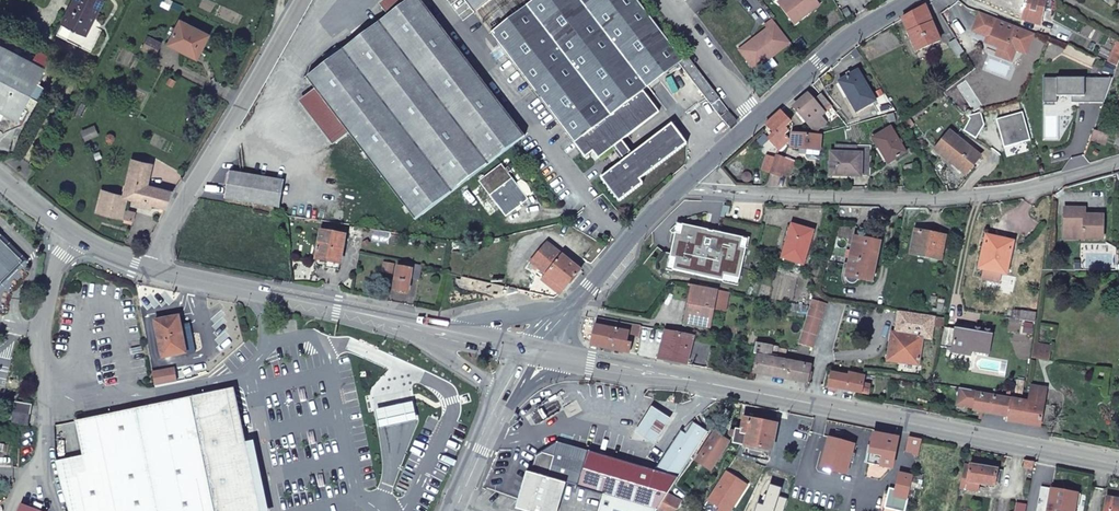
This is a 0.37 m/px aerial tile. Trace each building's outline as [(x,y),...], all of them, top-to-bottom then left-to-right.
[(59,35),(92,51),(103,30),(93,24),(105,1),(104,0),(76,0),(59,35)] [(527,137),(422,0),(411,0),(390,16),(309,78),(318,89),(351,134),(418,221),(527,137)] [(411,0),(387,0),(382,4),(390,16),(411,0)] [(492,0),(467,0),(476,12),(492,0)] [(690,55),(685,59),(640,0),(536,0),(492,33),(588,157),(596,151),(601,158),(617,146),(628,159),(604,178),(622,201),(646,183),(642,179),(689,144),(674,124),(635,154),(625,140),(662,112),(646,91),(682,63),(731,127),(738,122),(690,55)] [(782,6),(796,24),(822,4),(819,0),(790,0),(782,6)] [(972,0),(1017,10),(1026,12),(1028,0),(972,0)] [(1026,12),(1024,19),(1024,21),(1042,26),(1047,0),(1028,0),(1026,12)] [(927,5),(904,18),(919,52),(943,41),(927,5)] [(1024,19),(1026,12),(1017,10),(1016,16),(1024,19)] [(1036,34),(983,12),(975,31),(990,37),(993,38),(990,44),(1009,51),(1010,47),(1018,50),(1028,55),(1036,34)] [(793,43),(775,19),(768,25),(770,28),(756,38),(758,42),(744,53),(757,70),(763,66),(774,57),(793,43)] [(204,50),(211,35),(183,21),(171,44),(196,56),(200,48),(204,50)] [(158,56),(164,44),(152,37),(146,49),(158,56)] [(758,42),(756,38),(741,50),(744,53),(758,42)] [(959,56),(966,52),(959,40),(952,44),(959,56)] [(40,51),(35,61),(0,44),(0,111),(20,121),(47,68),(46,67),(51,56),(40,51)] [(1009,51),(990,44),(987,51),(1013,62),(1018,50),(1010,47),(1009,51)] [(200,48),(196,56),(200,58),(204,50),(200,48)] [(1118,66),(1118,48),(1117,52),(1114,50),(1109,61),(1118,66)] [(774,57),(763,66),(769,73),(780,65),(774,57)] [(841,82),(858,112),(878,101),(861,71),(841,82)] [(1106,103),(1115,78),(1049,79),(1049,100),(1059,100),(1059,97),(1074,97),(1074,103),(1087,103),(1087,97),(1092,97),(1092,103),(1106,103)] [(1049,100),(1049,79),(1046,79),(1046,104),(1059,104),(1059,100),(1049,100)] [(336,146),(351,134),(318,89),(302,102),(336,146)] [(810,95),(796,107),(818,132),(828,123),(823,117),(835,106),(823,94),(816,100),(810,95)] [(792,141),(790,139),(786,134),(790,131),(787,127),(793,122),(783,111),(768,125),(778,135),(772,140),(780,151),(787,145),(789,143),(792,141)] [(1025,113),(999,120),(1007,148),(1033,141),(1025,113)] [(983,114),(970,117),(971,118),(971,119),(972,120),(966,132),(978,140),(987,126),(983,114)] [(875,138),(890,163),(908,152),(893,128),(875,138)] [(1110,136),(1096,131),(1092,139),(1107,145),(1110,136)] [(814,150),(815,135),(794,133),(793,148),(802,149),(809,149),(814,150)] [(937,151),(965,173),(972,164),(976,167),(983,158),(952,133),(937,151)] [(824,136),(815,135),(814,150),(822,150),(824,136)] [(834,153),(833,175),(871,177),(872,148),(858,146),(858,154),(834,153)] [(814,150),(809,149),(809,154),(809,156),(811,159),(821,160),(822,150),(814,150)] [(778,159),(773,174),(781,174),(787,158),(779,155),(778,159)] [(764,171),(773,174),(778,159),(768,156),(764,171)] [(796,162),(787,158),(781,174),(792,175),(796,162)] [(135,160),(130,180),(148,185),(154,164),(135,160)] [(481,181),(492,196),(516,179),(511,173),(514,171),(511,166),(508,169),(504,164),(481,181)] [(972,164),(965,173),(968,176),(976,167),(972,164)] [(286,180),(232,170),(227,197),(281,207),(286,180)] [(516,179),(492,196),(508,217),(531,199),(516,179)] [(105,191),(101,205),(99,212),(137,221),(140,214),(126,210),(130,199),(168,208),(174,191),(148,185),(130,180),(126,196),(105,191)] [(730,213),(732,207),(725,205),(723,212),(730,213)] [(1065,207),(1065,228),(1084,229),(1084,237),(1104,238),(1104,214),(1086,214),(1086,207),(1065,207)] [(326,267),(341,270),(348,235),(346,235),(348,227),(327,224),(325,231),(323,231),(318,257),(328,260),(326,267)] [(744,237),(684,224),(682,234),(677,232),(672,257),(677,258),(674,269),(734,283),(736,273),(742,274),(747,248),(742,247),(744,237)] [(794,224),(783,259),(804,265),(814,231),(794,224)] [(1084,229),(1065,228),(1065,237),(1084,237),(1084,229)] [(945,236),(919,231),(914,253),(941,256),(945,236)] [(26,262),(0,236),(0,286),(1,287),(26,262)] [(988,236),(981,268),(1008,274),(1016,241),(988,236)] [(861,278),(873,281),(881,242),(856,237),(848,273),(849,281),(853,283),(857,283),(861,278)] [(569,289),(584,270),(549,242),(534,261),(547,272),(564,285),(569,289)] [(1065,270),(1082,270),(1082,262),(1077,263),(1071,257),(1071,253),(1065,253),(1065,270)] [(421,279),(424,266),(403,262),(402,267),(399,267),(395,289),(410,292),(413,278),(421,279)] [(564,285),(547,272),(543,277),(560,291),(564,285)] [(730,290),(719,288),(695,284),(687,322),(711,327),(715,307),(727,309),(730,290)] [(812,299),(810,307),(799,342),(815,346),(828,303),(812,299)] [(934,326),(936,317),(900,311),(897,333),(894,357),(908,360),(908,363),(920,364),(924,337),(932,338),(934,326)] [(157,320),(164,359),(188,354),(181,316),(157,320)] [(592,345),(626,352),(630,334),(640,336),(642,325),(599,317),(592,345)] [(945,326),(947,319),(936,317),(934,326),(945,328),(945,326)] [(945,328),(941,344),(953,347),(952,350),(964,353),(965,348),(972,350),(990,354),(995,330),(957,324),(956,329),(945,326),(945,328)] [(640,336),(639,338),(644,339),(664,343),(667,330),(642,325),(640,336)] [(687,364),(694,335),(667,330),(664,343),(660,358),(687,364)] [(890,360),(908,363),(908,360),(894,357),(897,333),(894,332),(890,360)] [(640,355),(660,358),(664,343),(644,339),(640,355)] [(777,358),(779,346),(757,342),(755,352),(758,353),(754,372),(809,382),(813,365),(777,358)] [(1052,349),(1037,346),(1035,357),(1050,359),(1052,349)] [(154,370),(157,386),(178,381),(175,366),(154,370)] [(831,386),(863,392),(865,383),(867,375),(852,372),(851,376),(834,373),(831,386)] [(865,383),(863,392),(870,394),(872,385),(865,383)] [(195,395),(160,403),(78,421),(87,459),(89,473),(77,475),(78,477),(63,480),(71,510),(267,510),(252,443),(250,444),(237,386),(195,395)] [(1043,423),(1055,426),(1059,406),(1046,404),(1049,388),(1034,386),(1030,401),(1014,399),(1011,414),(1010,420),(1043,426),(1043,423)] [(973,392),(974,389),(962,387),(959,404),(977,407),(976,409),(993,413),(994,411),(1011,414),(1014,399),(973,392)] [(377,401),(371,403),(377,419),(384,416),(410,406),(404,390),(377,401)] [(17,410),(31,413),(33,405),(18,403),(17,410)] [(654,407),(638,432),(656,443),(672,418),(654,407)] [(29,424),(31,413),(17,410),(15,422),(29,424)] [(735,437),(734,443),(772,450),(777,424),(747,418),(743,429),(738,428),(737,431),(735,437)] [(670,492),(710,431),(695,422),(688,433),(683,430),(657,470),(560,442),(556,456),(544,452),(537,455),(532,473),(550,478),(550,476),(657,509),(659,509),(670,492)] [(698,461),(712,470),(731,442),(717,432),(698,461)] [(876,432),(869,463),(893,468),(900,438),(876,432)] [(923,439),(911,437),(909,445),(921,448),(923,439)] [(831,438),(823,467),(848,473),(855,444),(831,438)] [(89,473),(87,459),(72,463),(60,465),(63,480),(78,477),(77,475),(89,473)] [(966,465),(961,488),(978,491),(980,483),(991,485),(991,488),(995,489),(997,479),(1003,481),(1004,471),(972,465),(966,465)] [(527,471),(516,509),(524,510),(527,510),(523,504),(532,473),(527,471)] [(567,483),(550,478),(532,473),(523,504),(527,510),(559,510),(567,483)] [(909,498),(914,477),(901,474),(896,495),(909,498)] [(1056,488),(1053,506),(1049,505),(1048,510),(1076,510),(1079,492),(1056,488)] [(659,509),(663,510),(677,510),(684,499),(670,492),(659,509)] [(657,509),(605,494),(600,510),(657,510),(657,509)] [(1109,497),(1106,510),(1118,510),(1118,499),(1109,497)]
